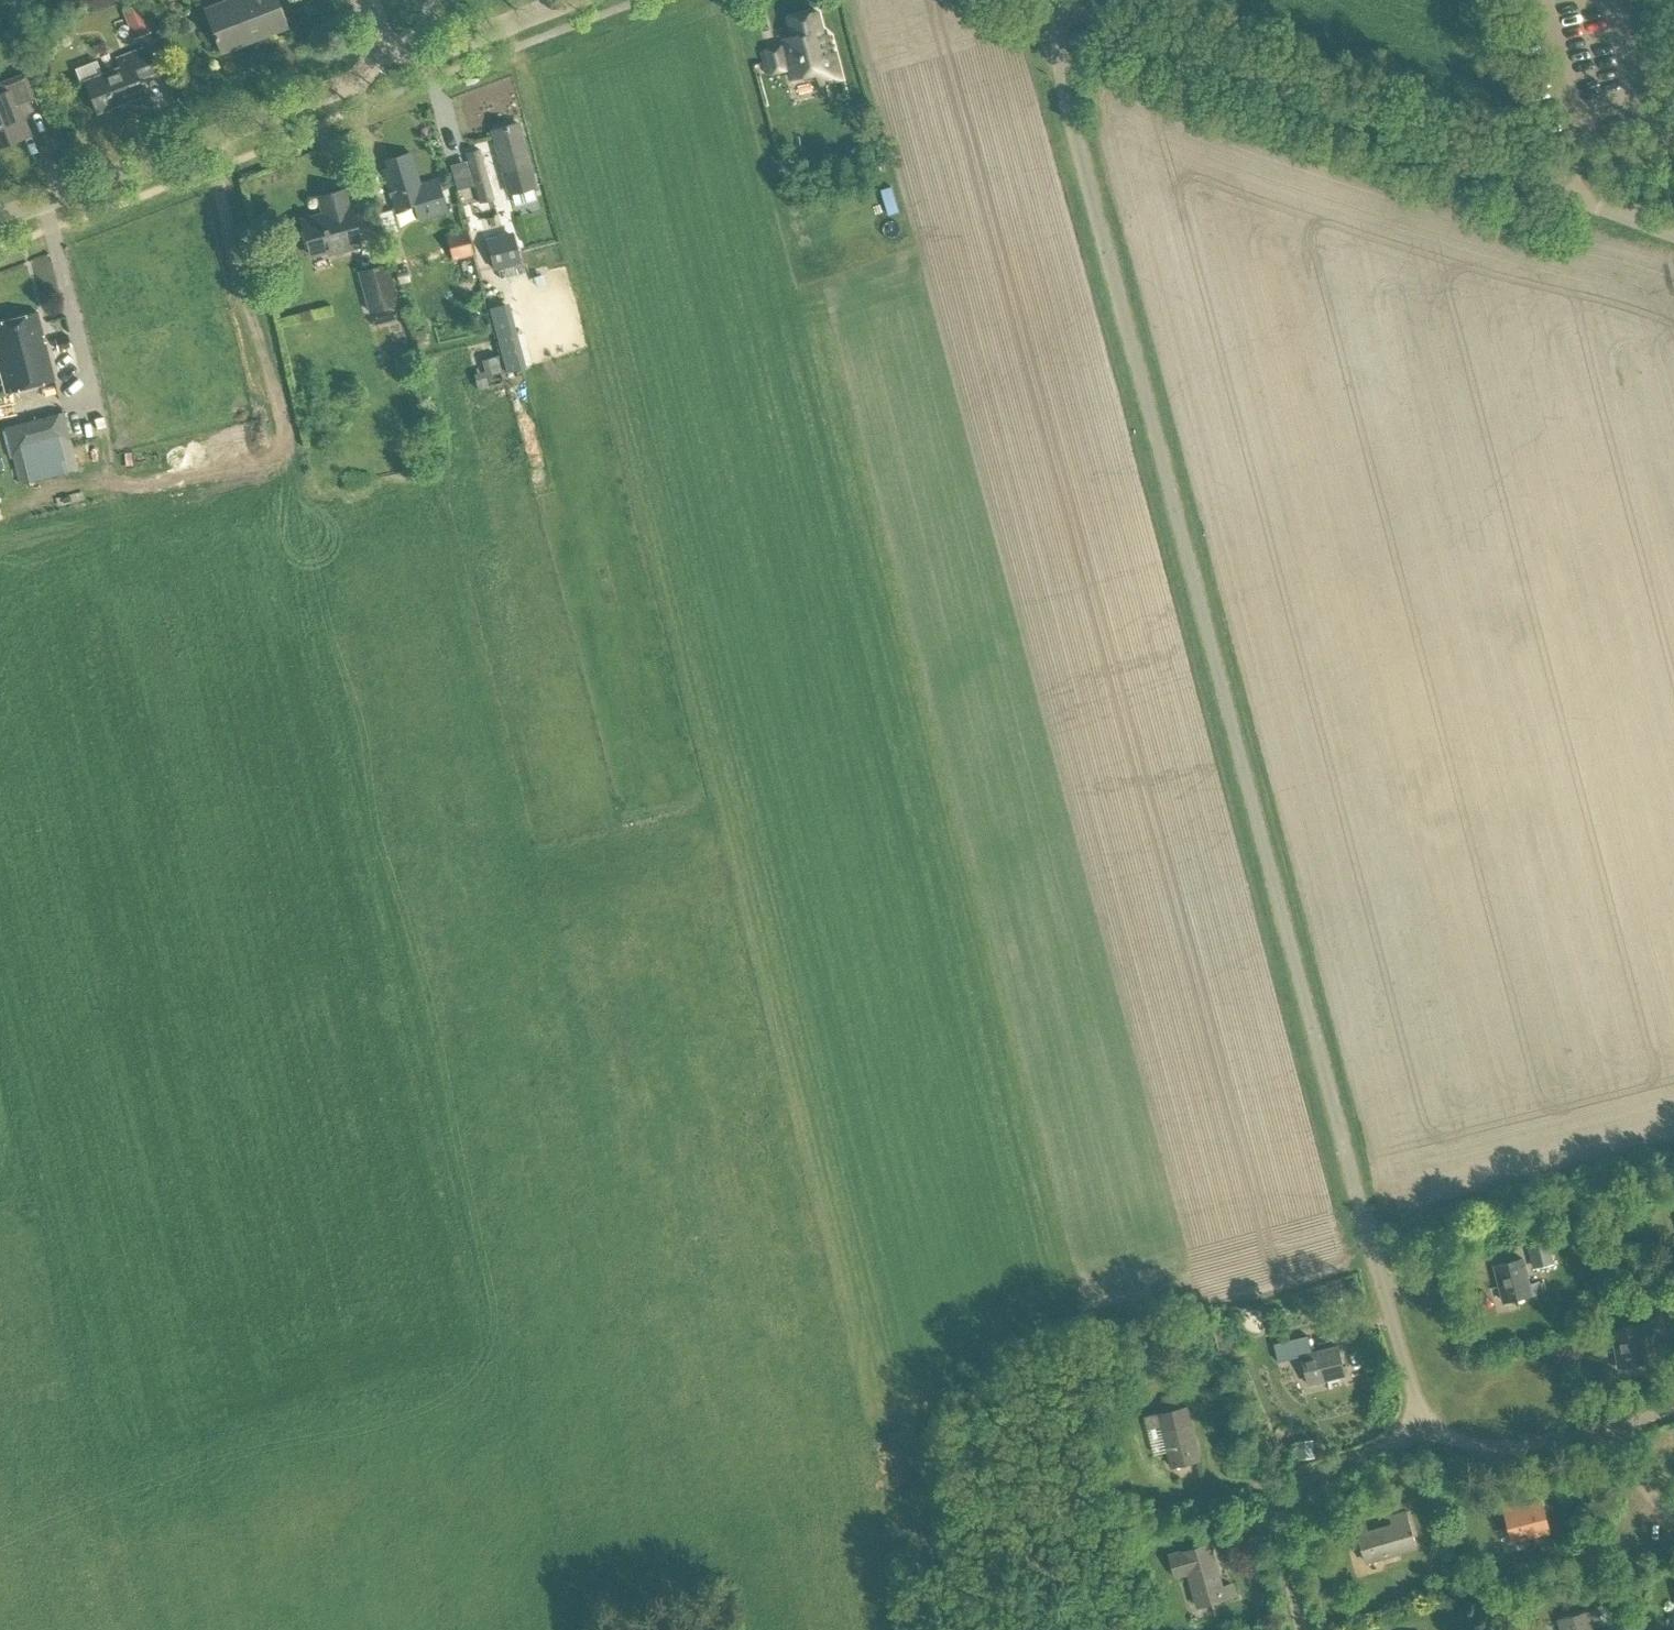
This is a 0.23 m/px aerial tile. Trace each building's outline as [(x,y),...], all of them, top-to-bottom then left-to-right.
[(204,10),(221,52),(288,25),(278,0),(228,0),(204,10)] [(142,2),(124,9),(135,38),(154,31),(142,2)] [(830,57),(836,55),(831,36),(825,37),(818,11),(790,18),(794,36),(793,36),(790,40),(798,44),(799,51),(786,54),(792,79),(819,72),(820,77),(834,73),(830,57)] [(156,73),(146,47),(118,57),(121,66),(102,73),(97,60),(76,68),(81,82),(85,81),(97,113),(145,95),(139,80),(156,73)] [(30,134),(19,104),(35,98),(26,72),(0,83),(0,146),(30,134)] [(528,167),(517,124),(492,131),(504,173),(528,167)] [(494,198),(479,148),(464,151),(479,202),(494,198)] [(396,211),(412,206),(417,221),(448,211),(436,177),(420,183),(410,154),(387,161),(390,169),(383,171),(396,211)] [(327,215),(304,222),(315,257),(332,252),(334,256),(364,247),(351,205),(355,204),(350,189),(320,198),(324,212),(326,211),(327,215)] [(453,259),(472,253),(465,226),(445,232),(453,259)] [(485,239),(495,270),(512,265),(511,260),(519,257),(511,231),(485,239)] [(387,263),(357,270),(369,313),(397,306),(387,263)] [(405,268),(394,271),(397,283),(408,281),(405,268)] [(38,314),(0,324),(0,330),(6,351),(0,353),(0,366),(7,394),(55,382),(38,314)] [(12,454),(13,454),(15,463),(37,457),(34,449),(69,440),(62,412),(5,427),(12,454)] [(1532,1248),(1537,1268),(1550,1264),(1554,1263),(1548,1237),(1530,1241),(1532,1248)] [(1501,1305),(1539,1295),(1536,1284),(1526,1287),(1520,1261),(1492,1268),(1501,1305)] [(1656,1295),(1647,1297),(1650,1309),(1659,1307),(1665,1306),(1663,1294),(1656,1295)] [(1611,1332),(1617,1368),(1645,1363),(1641,1337),(1650,1336),(1648,1325),(1611,1332)] [(1296,1349),(1306,1386),(1343,1377),(1336,1349),(1310,1356),(1308,1346),(1296,1349)] [(1157,1413),(1169,1457),(1172,1468),(1199,1461),(1184,1406),(1157,1413)] [(1301,1444),(1296,1444),(1297,1459),(1300,1459),(1306,1458),(1314,1457),(1313,1448),(1312,1443),(1301,1444)] [(1503,1503),(1513,1540),(1550,1530),(1542,1503),(1516,1510),(1514,1500),(1503,1503)] [(1356,1524),(1366,1562),(1418,1548),(1408,1510),(1389,1515),(1391,1523),(1369,1529),(1367,1521),(1356,1524)] [(1175,1577),(1194,1572),(1202,1605),(1240,1596),(1237,1585),(1227,1587),(1216,1541),(1169,1553),(1175,1577)] [(1589,1613),(1562,1620),(1564,1629),(1594,1629),(1589,1613)]
